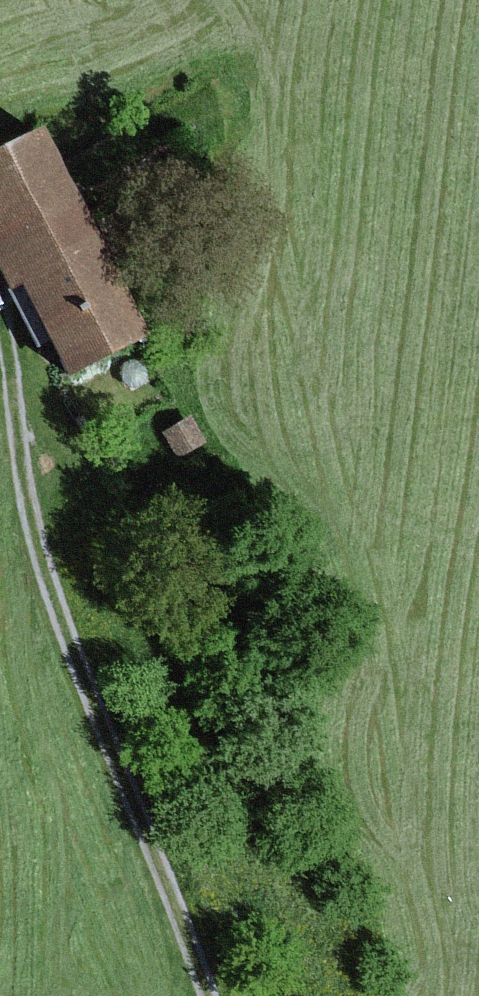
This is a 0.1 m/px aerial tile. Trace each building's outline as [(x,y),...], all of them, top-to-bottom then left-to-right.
[(0,147),(0,269),(10,290),(23,283),(69,374),(152,333),(47,124),(0,147)]
